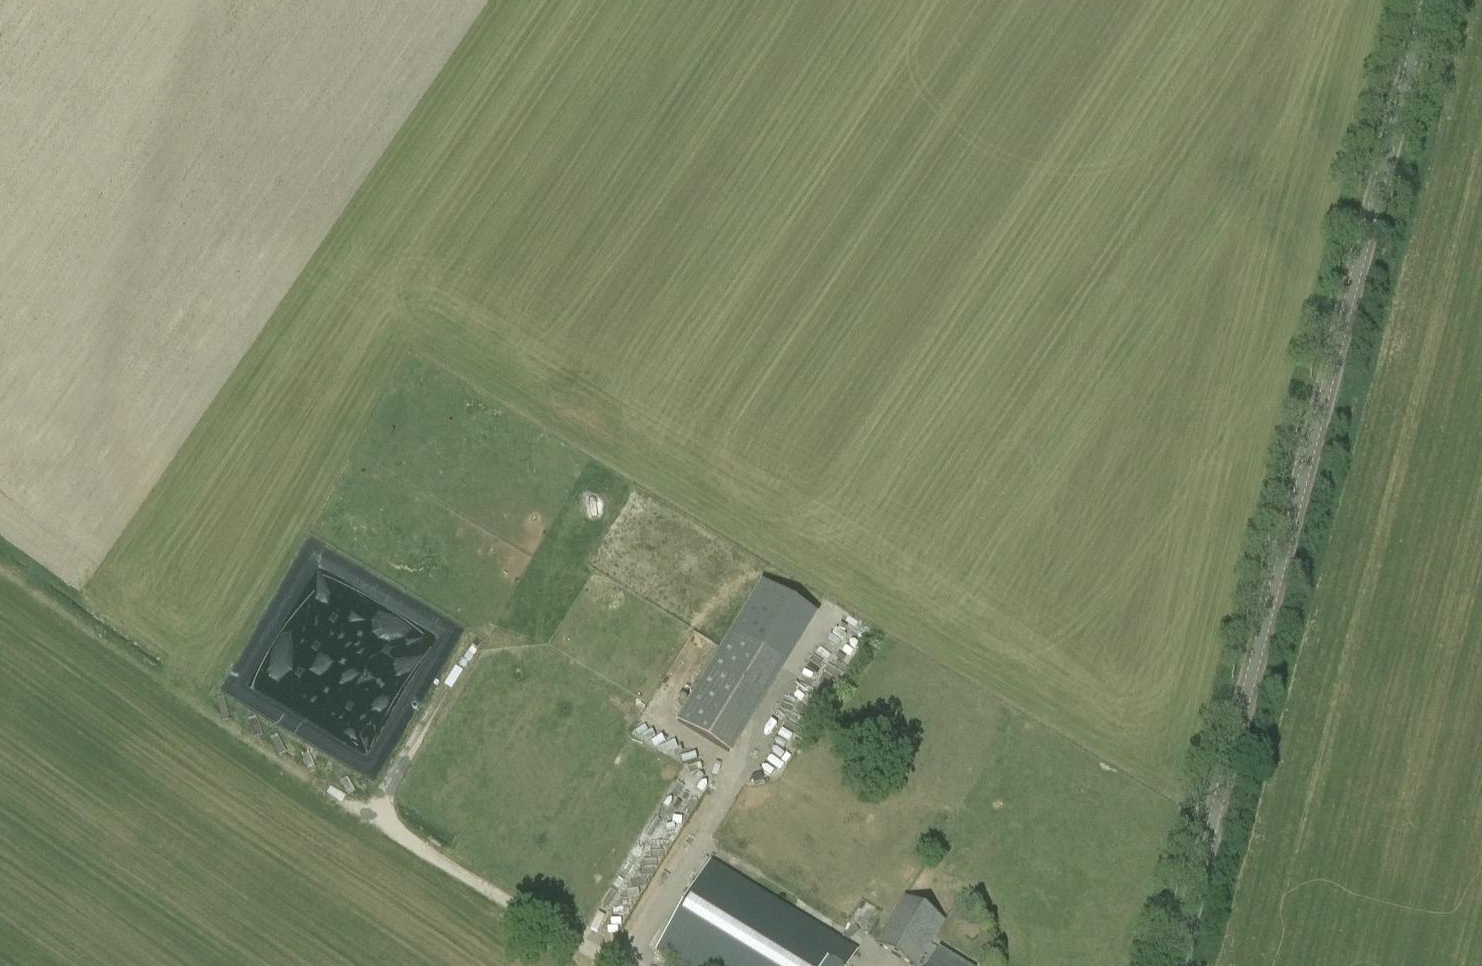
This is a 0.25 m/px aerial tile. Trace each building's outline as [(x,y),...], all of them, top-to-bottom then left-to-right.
[(757,579),(677,724),(736,756),(815,611),(757,579)] [(415,807),(421,798),(407,790),(402,799),(415,807)] [(859,951),(711,862),(655,952),(679,965),(850,965),(859,951)] [(946,922),(904,897),(887,927),(878,922),(867,939),(910,965),(920,965),(946,922)] [(930,965),(965,965),(939,950),(930,965)]
